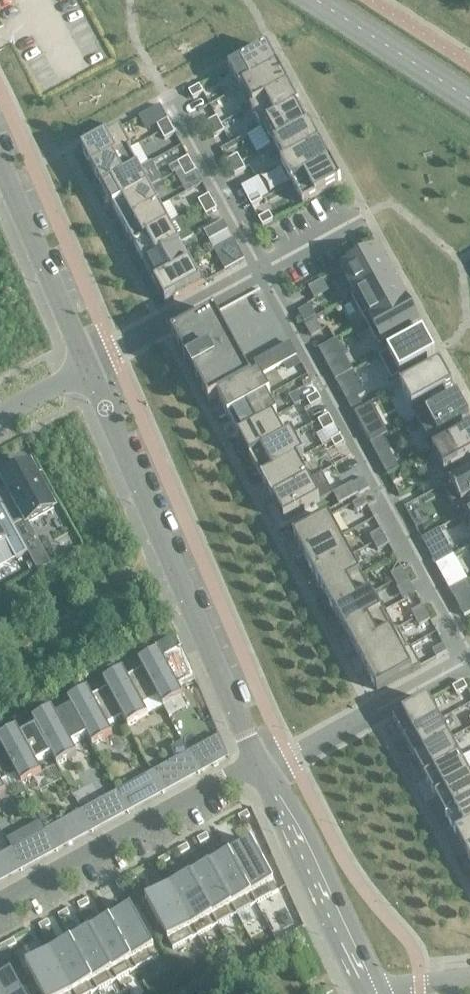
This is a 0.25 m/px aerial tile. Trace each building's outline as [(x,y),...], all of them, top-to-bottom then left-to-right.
[(278,68),(267,48),(229,69),(240,89),(243,87),(278,68)] [(253,106),(289,87),(278,68),(243,87),(253,106)] [(203,92),(199,85),(188,91),(192,98),(203,92)] [(299,106),(289,87),(253,106),(250,108),(260,127),(299,106)] [(274,145),(274,144),(309,125),(299,106),(260,127),(271,147),(274,145)] [(206,123),(210,130),(220,124),(216,117),(206,123)] [(161,132),(171,126),(167,119),(157,125),(161,132)] [(210,130),(213,137),(224,131),(220,124),(210,130)] [(320,144),(309,125),(274,144),(274,145),(284,163),(320,144)] [(171,126),(161,132),(165,139),(175,134),(171,126)] [(81,150),(92,170),(128,150),(128,151),(131,149),(120,129),(81,150)] [(284,163),(281,164),(281,165),(291,184),(330,163),(320,144),(284,163)] [(92,170),(93,171),(94,170),(103,187),(102,188),(103,189),(138,169),(128,151),(128,150),(92,170)] [(226,161),(230,168),(241,162),(237,155),(226,161)] [(177,163),(181,170),(192,164),(188,157),(177,163)] [(230,168),(234,175),(245,169),(241,162),(230,168)] [(330,163),(291,184),(302,204),(341,183),(330,163)] [(192,164),(181,170),(185,177),(196,171),(192,164)] [(138,169),(103,189),(113,208),(148,188),(138,169)] [(148,188),(113,208),(123,227),(159,207),(148,188)] [(258,193),(247,199),(251,206),(262,200),(258,193)] [(198,201),(202,208),(213,202),(209,195),(198,201)] [(213,202),(202,208),(206,215),(216,209),(213,202)] [(169,226),(159,207),(123,227),(134,245),(169,226)] [(258,219),(262,226),(272,220),(269,213),(258,219)] [(169,226),(134,245),(144,264),(180,245),(169,226)] [(233,240),(229,233),(219,239),(223,246),(233,240)] [(233,240),(223,246),(227,253),(237,247),(233,240)] [(144,264),(154,283),(190,264),(180,245),(144,264)] [(377,249),(342,269),(356,295),(392,276),(377,249)] [(193,262),(190,264),(154,283),(165,303),(204,282),(193,262)] [(366,323),(406,301),(392,276),(356,295),(352,297),(366,323)] [(406,301),(366,323),(378,346),(418,324),(406,301)] [(309,306),(298,312),(304,324),(315,317),(309,306)] [(175,335),(172,336),(173,339),(174,339),(184,358),(185,361),(186,361),(196,379),(195,379),(197,382),(207,400),(207,401),(209,404),(217,399),(252,380),(250,377),(249,377),(216,316),(215,313),(212,315),(175,335)] [(315,320),(314,320),(305,325),(311,336),(321,330),(315,320)] [(379,357),(391,379),(435,355),(423,333),(379,357)] [(289,343),(255,362),(262,375),(296,356),(289,343)] [(346,359),(328,369),(335,380),(352,371),(346,359)] [(440,364),(400,386),(412,409),(453,387),(440,364)] [(366,395),(354,373),(353,371),(335,381),(353,413),(362,408),(357,399),(366,395)] [(266,397),(270,395),(260,376),(252,380),(217,399),(228,418),(266,397)] [(306,376),(300,380),(304,387),(310,383),(306,376)] [(317,394),(307,399),(310,406),(321,401),(317,394)] [(469,419),(457,396),(415,419),(428,442),(469,419)] [(273,418),(277,416),(266,397),(228,418),(238,437),(273,418)] [(372,403),(354,413),(357,420),(375,410),(372,403)] [(328,415),(318,421),(323,431),(334,426),(328,415)] [(273,418),(238,437),(250,458),(285,439),(285,438),(273,418)] [(469,457),(469,430),(433,450),(444,472),(469,457)] [(285,439),(250,458),(261,479),(297,459),(303,456),(292,434),(285,438),(285,439)] [(340,436),(331,441),(335,448),(344,443),(340,436)] [(381,438),(370,444),(375,453),(386,447),(381,438)] [(297,459),(261,479),(262,479),(261,479),(262,481),(263,481),(266,487),(267,489),(267,490),(268,492),(272,497),(271,498),(272,499),(273,499),(273,500),(308,480),(297,459)] [(0,490),(0,500),(14,526),(25,519),(28,524),(54,510),(29,464),(3,479),(7,486),(0,490)] [(443,486),(454,507),(461,503),(467,514),(467,513),(469,512),(469,471),(443,486)] [(363,478),(353,483),(358,494),(360,493),(369,488),(363,478)] [(308,480),(273,500),(284,520),(320,501),(308,480)] [(363,498),(352,504),(357,512),(367,506),(363,498)] [(14,555),(16,559),(28,553),(0,502),(0,563),(14,555)] [(304,557),(339,537),(328,517),(293,537),(304,557)] [(421,539),(422,540),(427,549),(445,540),(439,529),(421,539)] [(381,530),(370,536),(378,550),(388,544),(381,530)] [(314,576),(350,556),(339,537),(304,557),(314,576)] [(324,595),(360,575),(350,556),(314,576),(324,595)] [(401,568),(391,574),(398,588),(409,582),(401,568)] [(335,614),(370,594),(360,575),(324,595),(335,614)] [(345,633),(385,611),(375,592),(370,594),(335,614),(345,633)] [(422,606),(411,612),(419,626),(430,620),(422,606)] [(356,652),(391,632),(395,630),(385,611),(345,633),(356,652)] [(366,671),(402,651),(391,632),(356,652),(366,671)] [(156,645),(159,650),(139,661),(143,668),(144,667),(160,696),(159,696),(164,706),(184,695),(179,685),(195,676),(182,647),(177,649),(171,637),(156,645)] [(443,645),(432,651),(436,658),(447,652),(443,645)] [(377,691),(421,666),(410,646),(402,651),(366,671),(377,691)] [(144,667),(143,668),(128,676),(124,669),(104,680),(108,687),(109,687),(124,715),(123,716),(128,725),(149,714),(143,705),(159,696),(160,696),(144,667)] [(463,681),(452,687),(456,695),(467,689),(463,681)] [(109,687),(108,687),(92,696),(88,689),(68,700),(72,707),(73,706),(89,735),(88,735),(93,745),(113,734),(108,724),(123,716),(124,715),(109,687)] [(404,740),(439,720),(428,700),(393,720),(404,740)] [(73,706),(72,707),(57,715),(53,708),(33,719),(37,726),(38,725),(53,754),(52,754),(58,764),(78,753),(72,744),(88,735),(89,735),(73,706)] [(450,739),(439,720),(404,740),(414,759),(450,739)] [(37,726),(21,734),(18,727),(0,737),(0,743),(1,745),(2,745),(18,773),(17,774),(22,784),(42,773),(37,763),(52,754),(53,754),(38,725),(37,726)] [(229,757),(219,735),(206,742),(216,760),(227,755),(228,758),(229,757)] [(460,758),(450,739),(414,759),(424,778),(460,758)] [(171,747),(177,758),(187,776),(198,770),(199,773),(200,772),(183,741),(171,747)] [(1,745),(0,746),(0,796),(7,792),(1,782),(17,774),(18,773),(2,745),(1,745)] [(424,778),(435,797),(469,777),(460,758),(424,778)] [(165,792),(153,771),(142,777),(152,795),(162,790),(164,792),(165,792)] [(469,802),(469,777),(435,797),(445,815),(469,802)] [(129,811),(118,790),(106,796),(116,815),(127,809),(128,812),(129,811)] [(445,815),(456,834),(469,827),(469,802),(445,815)] [(94,831),(82,809),(71,816),(81,834),(91,828),(93,831),(94,831)] [(249,816),(246,811),(237,816),(240,821),(249,816)] [(469,851),(469,827),(456,834),(466,853),(469,851)] [(58,850),(47,829),(35,835),(45,853),(56,848),(57,850),(58,850)] [(208,838),(205,833),(196,838),(199,843),(208,838)] [(251,841),(227,853),(249,894),(251,893),(256,903),(278,891),(251,841)] [(189,849),(186,843),(177,848),(180,854),(189,849)] [(23,869),(11,848),(0,855),(10,873),(21,867),(22,870),(23,869)] [(249,894),(227,853),(208,864),(230,905),(231,904),(237,914),(256,903),(251,893),(249,894)] [(169,859),(167,854),(158,859),(160,864),(169,859)] [(230,905),(208,864),(188,875),(211,915),(212,915),(217,924),(237,914),(231,904),(230,905)] [(136,871),(127,876),(130,881),(139,876),(136,871)] [(211,915),(188,875),(169,885),(191,926),(193,925),(198,935),(217,924),(212,915),(211,915)] [(130,881),(127,876),(118,881),(121,886),(130,881)] [(191,926),(169,885),(145,898),(173,949),(198,935),(193,925),(191,926)] [(89,904),(86,898),(77,903),(79,909),(89,904)] [(131,906),(107,919),(130,960),(131,959),(136,969),(158,956),(131,906)] [(57,914),(60,919),(69,914),(66,909),(57,914)] [(130,960),(107,919),(88,930),(110,970),(112,970),(117,979),(136,969),(131,959),(130,960)] [(38,925),(41,930),(50,925),(47,920),(38,925)] [(110,970),(88,930),(68,940),(91,981),(92,980),(97,990),(117,979),(112,970),(110,970)] [(16,936),(7,941),(10,947),(19,942),(16,936)] [(68,940),(49,951),(71,992),(73,991),(74,993),(90,993),(97,990),(92,980),(91,981),(68,940)] [(7,941),(0,945),(0,950),(1,952),(10,947),(7,941)] [(49,951),(25,964),(42,993),(67,993),(68,993),(74,993),(73,991),(71,992),(49,951)] [(0,978),(0,993),(23,993),(11,972),(0,978)]
